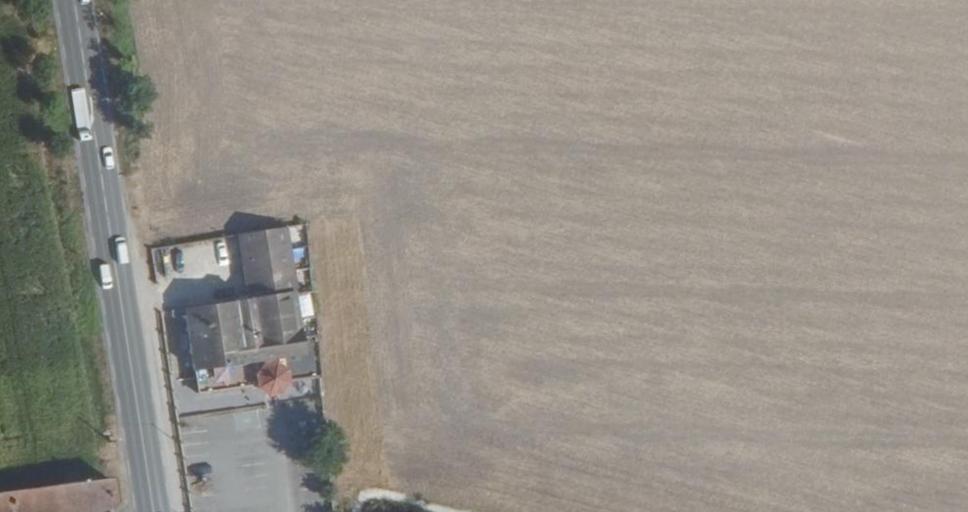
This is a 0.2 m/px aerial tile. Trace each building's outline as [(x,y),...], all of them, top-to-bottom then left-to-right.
[(282,357),(317,351),(311,290),(294,293),(284,225),(241,232),(245,257),(251,298),(257,335),(242,338),(237,300),(185,306),(193,370),(254,361),(257,366),(263,370),(269,371),(276,369),(282,361),(282,357)] [(241,232),(176,242),(180,267),(245,257),(241,232)] [(251,298),(237,300),(242,338),(257,335),(251,298)] [(108,477),(0,490),(0,511),(42,511),(65,509),(112,505),(108,477)]
